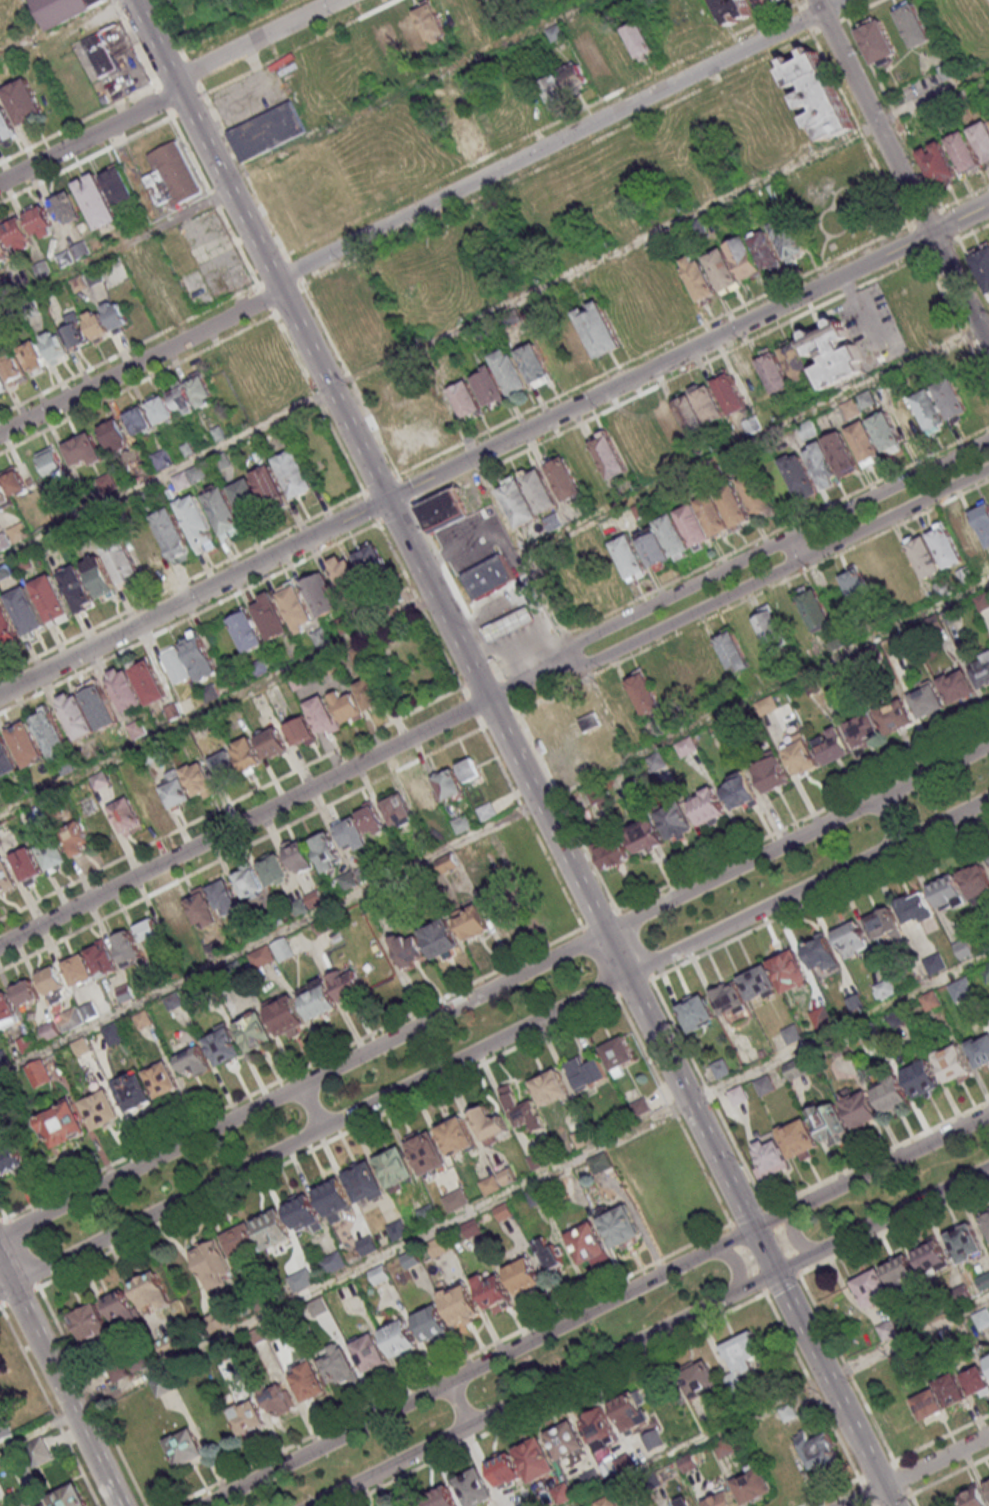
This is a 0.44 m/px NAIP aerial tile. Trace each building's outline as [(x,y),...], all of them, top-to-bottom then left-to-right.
[(48,33),(31,0),(106,0),(107,1),(92,8),(93,10),(48,33)] [(411,56),(430,47),(429,46),(448,37),(432,0),(413,8),(413,9),(394,18),(411,56)] [(726,21),(728,21),(731,28),(740,23),(737,16),(741,14),(744,21),(752,17),(749,10),(750,9),(746,0),(716,0),(726,21)] [(762,4),(764,3),(767,9),(774,5),(772,0),(760,0),(762,4)] [(896,14),(914,50),(932,41),(914,5),(896,14)] [(858,33),(874,66),(881,63),(884,68),(894,63),(891,58),(898,55),(881,21),(878,23),(875,18),(860,26),(862,31),(858,33)] [(655,51),(641,21),(623,29),(637,59),(655,51)] [(612,72),(589,29),(570,39),(592,83),(612,72)] [(106,43),(101,34),(83,43),(88,52),(106,43)] [(88,52),(101,79),(119,70),(106,43),(88,52)] [(818,52),(856,130),(841,137),(840,134),(823,142),(816,128),(812,130),(806,119),(818,113),(814,104),(801,110),(795,98),(808,91),(804,82),(790,89),(781,71),(786,68),(783,62),(789,59),(793,65),(807,58),(804,52),(809,49),(812,55),(818,52)] [(573,93),(590,83),(576,60),(560,69),(573,93)] [(938,70),(945,84),(960,77),(952,63),(938,70)] [(570,98),(557,73),(539,82),(552,107),(570,98)] [(3,92),(22,128),(46,115),(28,79),(3,92)] [(962,93),(969,106),(957,112),(950,99),(962,93)] [(230,132),(245,163),(306,132),(291,101),(230,132)] [(929,111),(934,122),(945,116),(940,105),(929,111)] [(4,137),(0,139),(0,110),(4,108),(19,136),(6,142),(4,137)] [(988,122),(988,124),(988,165),(987,166),(970,131),(988,122)] [(947,141),(965,132),(982,168),(965,177),(947,141)] [(146,153),(154,173),(145,177),(156,205),(170,199),(172,205),(202,193),(180,139),(146,153)] [(918,154),(937,190),(959,179),(941,143),(932,147),(936,154),(930,157),(927,150),(918,154)] [(135,198),(119,163),(100,171),(116,206),(135,198)] [(73,182),(96,230),(119,219),(96,171),(73,182)] [(62,227),(83,217),(69,189),(48,199),(62,227)] [(35,240),(55,233),(45,203),(25,210),(35,240)] [(16,253),(35,243),(20,215),(1,225),(16,253)] [(771,227),(789,218),(807,253),(789,262),(771,227)] [(0,227),(0,260),(9,257),(0,227)] [(728,243),(743,280),(767,270),(768,272),(783,265),(767,228),(746,237),(746,236),(728,243)] [(706,258),(723,250),(741,285),(723,294),(706,258)] [(972,260),(988,251),(988,295),(972,260)] [(684,271),(685,270),(682,262),(693,257),(697,264),(702,262),(718,295),(701,304),(684,271)] [(131,325),(117,298),(102,306),(116,333),(131,325)] [(622,347),(601,299),(574,311),(577,317),(559,325),(577,367),(622,347)] [(97,343),(112,334),(98,307),(82,316),(97,343)] [(795,383),(817,374),(823,389),(866,371),(854,344),(845,348),(842,340),(848,337),(840,318),(800,335),(801,337),(779,346),(795,383)] [(62,329),(73,350),(91,341),(80,320),(62,329)] [(70,356),(55,329),(39,337),(54,365),(70,356)] [(49,368),(34,339),(18,348),(32,376),(49,368)] [(518,354),(536,345),(554,380),(536,389),(518,354)] [(530,390),(511,346),(492,354),(510,398),(530,390)] [(775,395),(793,385),(772,347),(754,356),(775,395)] [(29,379),(14,350),(0,357),(0,364),(12,388),(29,379)] [(474,381),(486,374),(484,370),(491,367),(508,399),(488,409),(474,381)] [(712,375),(728,416),(747,409),(731,368),(712,375)] [(187,376),(195,407),(213,403),(205,371),(187,376)] [(464,418),(483,409),(468,379),(449,389),(464,418)] [(708,426),(707,425),(726,417),(709,380),(689,389),(689,390),(673,398),(689,434),(708,426)] [(934,390),(952,381),(970,416),(952,425),(934,390)] [(181,417),(197,409),(183,383),(168,390),(181,417)] [(913,400),(931,391),(948,427),(930,436),(913,400)] [(175,416),(164,393),(146,401),(157,425),(175,416)] [(899,409),(898,406),(909,400),(926,435),(908,444),(892,413),(899,409)] [(686,437),(668,401),(651,409),(669,445),(686,437)] [(154,426),(141,404),(124,414),(136,436),(154,426)] [(869,423),(887,414),(903,446),(885,456),(869,423)] [(99,426),(111,452),(131,443),(119,417),(99,426)] [(798,426),(804,439),(818,433),(813,419),(798,426)] [(847,432),(865,423),(883,459),(865,468),(847,432)] [(83,459),(86,466),(104,458),(92,431),(64,443),(73,463),(83,459)] [(824,443),(842,434),(860,469),(842,478),(824,443)] [(592,446),(610,437),(628,472),(610,481),(592,446)] [(805,452),(822,443),(840,478),(822,487),(805,452)] [(65,474),(58,446),(36,451),(43,479),(65,474)] [(175,463),(168,447),(151,455),(159,470),(175,463)] [(275,461),(295,451),(315,491),(294,501),(275,461)] [(781,462),(793,456),(795,460),(801,457),(820,496),(811,500),(810,497),(802,501),(800,498),(799,499),(781,462)] [(547,468),(565,459),(583,495),(565,503),(547,468)] [(250,474),(271,464),(290,504),(269,514),(250,474)] [(14,503),(12,499),(29,492),(17,465),(0,472),(0,509),(14,503)] [(132,470),(137,480),(146,475),(141,465),(132,470)] [(203,480),(199,467),(173,476),(177,488),(203,480)] [(523,480),(541,471),(559,507),(541,516),(523,480)] [(104,491),(116,489),(113,474),(101,477),(104,491)] [(741,483),(759,474),(776,510),(758,519),(741,483)] [(225,540),(245,531),(222,482),(202,492),(225,540)] [(500,492),(520,482),(540,520),(520,530),(500,492)] [(718,494),(735,486),(753,521),(735,530),(718,494)] [(418,508),(431,533),(468,515),(455,490),(418,508)] [(697,504),(715,495),(733,531),(715,540),(697,504)] [(177,506),(197,496),(217,537),(196,547),(177,506)] [(677,514),(695,505),(713,541),(695,550),(677,514)] [(195,557),(173,506),(153,515),(174,566),(195,557)] [(973,515),(988,507),(988,546),(973,515)] [(544,520),(550,533),(564,526),(558,513),(544,520)] [(656,525),(674,516),(692,552),(674,560),(656,525)] [(950,526),(968,517),(986,553),(968,562),(950,526)] [(929,537),(947,528),(965,563),(947,572),(929,537)] [(130,540),(146,574),(166,565),(150,531),(130,540)] [(103,547),(124,537),(143,578),(122,588),(103,547)] [(612,546),(630,537),(648,573),(630,582),(612,546)] [(908,547),(926,538),(944,573),(926,582),(908,547)] [(387,565),(375,541),(352,552),(364,576),(387,565)] [(328,561),(341,587),(359,578),(347,552),(328,561)] [(84,565),(101,557),(120,597),(111,601),(109,597),(101,601),(84,565)] [(60,575),(78,566),(95,603),(87,607),(89,612),(80,616),(60,575)] [(842,579),(860,570),(878,606),(860,615),(842,579)] [(302,581),(319,617),(341,607),(323,571),(302,581)] [(32,586),(53,576),(72,616),(52,626),(32,586)] [(795,591),(815,632),(833,623),(813,582),(795,591)] [(278,596),(297,587),(315,624),(305,629),(307,633),(298,638),(278,596)] [(7,598),(28,588),(47,628),(26,638),(7,598)] [(980,611),(988,607),(988,590),(988,589),(973,596),(980,611)] [(263,604),(261,599),(272,594),(291,634),(271,644),(253,608),(263,604)] [(20,638),(0,648),(0,598),(1,597),(20,638)] [(266,643),(248,607),(228,617),(246,653),(266,643)] [(492,646),(538,623),(531,608),(484,631),(492,646)] [(756,621),(774,612),(790,645),(772,654),(756,621)] [(714,635),(733,674),(751,666),(732,626),(714,635)] [(183,647),(201,637),(220,675),(202,684),(183,647)] [(174,685),(192,678),(178,645),(160,652),(174,685)] [(707,685),(691,650),(672,658),(688,693),(707,685)] [(968,664),(981,690),(988,686),(988,653),(968,664)] [(132,671),(151,662),(170,699),(151,709),(132,671)] [(937,678),(950,705),(977,692),(963,665),(937,678)] [(644,716),(663,708),(645,670),(627,679),(644,716)] [(356,683),(365,711),(384,705),(374,677),(356,683)] [(56,697),(75,741),(97,731),(118,723),(100,678),(56,697)] [(908,693),(920,720),(945,708),(933,681),(908,693)] [(364,715),(353,693),(343,697),(339,690),(329,695),(344,725),(364,715)] [(322,737),(341,728),(324,694),(305,703),(322,737)] [(754,703),(761,716),(779,708),(773,694),(754,703)] [(887,736),(914,724),(903,698),(876,709),(887,736)] [(844,725),(857,750),(882,736),(870,711),(844,725)] [(33,722),(52,713),(71,750),(52,760),(33,722)] [(297,750),(317,740),(305,716),(285,725),(297,750)] [(535,737),(541,755),(600,733),(593,716),(535,737)] [(129,726),(135,738),(145,733),(139,721),(129,726)] [(8,733),(29,723),(46,759),(38,762),(39,766),(27,772),(8,733)] [(267,759),(288,750),(277,726),(256,735),(267,759)] [(813,738),(826,765),(851,753),(838,726),(813,738)] [(798,777),(820,765),(802,731),(789,738),(793,745),(783,750),(798,777)] [(699,750),(691,735),(675,745),(683,759),(699,750)] [(263,763),(250,736),(232,745),(244,772),(263,763)] [(1,781),(0,779),(0,738),(3,737),(20,772),(1,781)] [(220,780),(239,770),(228,749),(209,759),(220,780)] [(668,764),(660,751),(647,758),(655,772),(668,764)] [(753,766),(765,792),(789,782),(777,755),(753,766)] [(482,774),(473,756),(457,764),(466,782),(482,774)] [(182,768),(197,801),(217,792),(202,759),(182,768)] [(434,774),(442,801),(464,795),(455,767),(434,774)] [(192,801),(179,769),(158,777),(170,809),(192,801)] [(759,802),(746,771),(721,782),(734,812),(759,802)] [(442,804),(428,776),(407,786),(421,814),(442,804)] [(728,814),(714,785),(688,798),(702,826),(728,814)] [(167,814),(154,786),(136,794),(148,822),(167,814)] [(383,799),(392,828),(413,822),(405,793),(383,799)] [(108,807),(124,837),(145,826),(129,796),(108,807)] [(656,813),(671,842),(696,829),(681,800),(656,813)] [(355,811),(370,837),(387,828),(371,801),(355,811)] [(477,809),(483,820),(497,813),(491,801),(477,809)] [(451,820),(457,834),(473,827),(466,813),(451,820)] [(355,850),(368,844),(354,814),(333,824),(344,848),(352,844),(355,850)] [(665,843),(654,816),(627,826),(638,854),(665,843)] [(91,849),(82,826),(62,834),(72,857),(91,849)] [(309,841),(325,872),(344,862),(327,831),(309,841)] [(297,875),(316,865),(300,836),(282,845),(297,875)] [(634,858),(625,837),(596,849),(605,870),(634,858)] [(59,838),(38,847),(49,873),(70,864),(59,838)] [(45,876),(30,844),(10,854),(25,886),(45,876)] [(460,865),(454,851),(435,859),(441,873),(460,865)] [(290,877),(278,852),(257,861),(268,887),(290,877)] [(4,856),(0,857),(0,898),(19,890),(4,856)] [(971,898),(988,889),(988,879),(981,862),(959,873),(971,898)] [(245,901),(265,891),(251,864),(231,874),(245,901)] [(338,876),(343,890),(357,885),(352,871),(338,876)] [(927,885),(940,910),(966,898),(953,873),(927,885)] [(208,888),(222,918),(240,910),(226,880),(208,888)] [(310,908),(323,902),(318,890),(305,895),(310,908)] [(935,916),(924,890),(895,902),(906,928),(935,916)] [(189,894),(193,928),(215,926),(211,892),(189,894)] [(189,929),(176,903),(158,912),(171,938),(189,929)] [(453,915),(465,940),(489,930),(477,904),(453,915)] [(901,935),(892,908),(866,916),(875,944),(901,935)] [(420,930),(434,959),(461,946),(447,917),(420,930)] [(135,923),(141,941),(159,936),(154,918),(135,923)] [(833,932),(846,957),(872,944),(859,919),(833,932)] [(109,938),(125,968),(143,958),(128,928),(109,938)] [(403,970),(427,960),(417,934),(407,938),(404,932),(390,938),(403,970)] [(803,947),(815,972),(841,960),(829,935),(803,947)] [(974,952),(967,937),(953,943),(961,959),(974,952)] [(83,949),(100,978),(119,966),(102,938),(83,949)] [(769,961),(781,986),(807,973),(795,948),(769,961)] [(94,977),(83,952),(61,962),(72,987),(94,977)] [(946,969),(941,952),(923,957),(928,974),(946,969)] [(987,984),(988,983),(988,963),(979,968),(987,984)] [(66,988),(56,964),(36,973),(46,996),(66,988)] [(739,976),(752,1001),(778,989),(765,964),(739,976)] [(329,975),(340,1001),(364,991),(353,965),(329,975)] [(949,985),(957,1001),(974,994),(967,977),(949,985)] [(18,1009),(40,999),(31,978),(8,989),(18,1009)] [(310,1020),(338,1008),(325,979),(297,991),(310,1020)] [(711,991),(724,1018),(748,1006),(735,979),(711,991)] [(891,993),(888,981),(876,985),(880,996),(891,993)] [(942,1004),(935,990),(920,996),(927,1011),(942,1004)] [(0,995),(0,1027),(18,1019),(6,992),(0,995)] [(678,1007),(691,1032),(717,1019),(704,994),(678,1007)] [(281,1039),(307,1025),(291,995),(265,1008),(281,1039)] [(818,1025),(831,1019),(826,1006),(812,1012),(818,1025)] [(893,1026),(909,1022),(905,1009),(889,1013),(893,1026)] [(273,1044),(263,1012),(236,1021),(245,1052),(273,1044)] [(204,1039),(219,1067),(244,1053),(228,1025),(204,1039)] [(967,1045),(978,1069),(988,1064),(988,1034),(967,1045)] [(600,1046),(612,1071),(635,1059),(623,1035),(600,1046)] [(934,1055),(949,1085),(973,1073),(958,1043),(934,1055)] [(176,1056),(183,1073),(192,1069),(195,1076),(211,1069),(201,1045),(176,1056)] [(564,1063),(578,1091),(607,1077),(598,1058),(583,1066),(578,1056),(564,1063)] [(791,1079),(810,1070),(803,1056),(784,1065),(791,1079)] [(917,1099),(942,1086),(927,1058),(902,1070),(917,1099)] [(178,1088),(166,1061),(143,1071),(156,1098),(178,1088)] [(530,1081),(542,1106),(568,1093),(556,1068),(530,1081)] [(127,1113),(154,1100),(138,1069),(112,1082),(127,1113)] [(873,1088),(885,1113),(910,1100),(898,1076),(873,1088)] [(498,1089),(517,1127),(540,1116),(531,1098),(519,1104),(509,1084),(498,1089)] [(854,1095),(850,1087),(837,1093),(855,1129),(880,1117),(866,1089),(854,1095)] [(80,1101),(94,1131),(122,1118),(108,1088),(80,1101)] [(827,1148),(852,1135),(835,1098),(809,1111),(827,1148)] [(88,1131),(71,1099),(34,1118),(51,1150),(88,1131)] [(470,1112),(484,1140),(507,1129),(500,1115),(492,1119),(485,1104),(470,1112)] [(436,1127),(451,1156),(477,1143),(462,1115),(436,1127)] [(820,1147),(806,1116),(777,1129),(791,1160),(820,1147)] [(405,1143),(420,1172),(446,1159),(431,1130),(405,1143)] [(14,1135),(0,1141),(0,1175),(26,1165),(14,1135)] [(762,1178),(790,1169),(779,1136),(751,1146),(762,1178)] [(375,1158),(389,1187),(415,1174),(401,1145),(375,1158)] [(343,1173),(357,1202),(383,1189),(369,1161),(343,1173)] [(607,1167),(605,1162),(593,1168),(595,1173),(607,1167)] [(313,1189),(327,1218),(353,1205),(339,1176),(313,1189)] [(463,1189),(442,1198),(449,1213),(469,1204),(463,1189)] [(281,1205),(296,1234),(322,1221),(307,1192),(281,1205)] [(512,1217),(508,1204),(494,1209),(499,1222),(512,1217)] [(642,1236),(630,1204),(599,1215),(611,1248),(642,1236)] [(437,1215),(431,1205),(419,1211),(425,1222),(437,1215)] [(251,1221),(265,1249),(291,1237),(277,1208),(251,1221)] [(979,1215),(988,1232),(988,1210),(979,1215)] [(403,1219),(387,1226),(393,1241),(409,1235),(403,1219)] [(222,1235),(236,1264),(262,1251),(248,1222),(222,1235)] [(608,1252),(594,1222),(566,1235),(581,1265),(608,1252)] [(947,1234),(971,1222),(982,1245),(958,1257),(947,1234)] [(433,1258),(452,1248),(444,1235),(426,1245),(433,1258)] [(377,1250),(372,1236),(358,1241),(363,1255),(377,1250)] [(536,1243),(549,1272),(563,1265),(549,1236),(536,1243)] [(191,1251),(206,1280),(231,1267),(217,1238),(191,1251)] [(914,1251),(938,1238),(950,1261),(926,1273),(914,1251)] [(329,1272),(344,1262),(338,1252),(323,1262),(329,1272)] [(417,1266),(414,1254),(404,1256),(407,1268),(417,1266)] [(883,1266),(907,1254),(919,1276),(895,1289),(883,1266)] [(517,1295),(542,1285),(530,1257),(505,1268),(517,1295)] [(369,1273),(376,1286),(390,1278),(383,1265),(369,1273)] [(852,1281),(866,1308),(893,1294),(879,1267),(852,1281)] [(144,1316),(172,1303),(157,1270),(129,1283),(144,1316)] [(984,1292),(988,1290),(988,1272),(977,1278),(984,1292)] [(490,1314),(513,1304),(499,1273),(476,1283),(490,1314)] [(468,1283),(440,1295),(454,1327),(482,1315),(468,1283)] [(103,1300),(117,1326),(138,1316),(124,1289),(103,1300)] [(83,1343),(108,1331),(95,1303),(69,1315),(83,1343)] [(450,1331),(437,1306),(413,1318),(425,1343),(450,1331)] [(419,1347),(406,1320),(381,1332),(394,1359),(419,1347)] [(753,1360),(764,1354),(753,1330),(721,1345),(737,1378),(757,1368),(753,1360)] [(362,1373),(387,1365),(377,1334),(352,1342),(362,1373)] [(318,1362),(336,1389),(358,1374),(341,1347),(318,1362)] [(691,1401),(721,1385),(707,1360),(678,1376),(691,1401)] [(290,1370),(300,1402),(325,1395),(316,1363),(290,1370)] [(981,1364),(962,1374),(975,1399),(988,1392),(988,1380),(981,1364)] [(935,1382),(948,1409),(968,1399),(955,1372),(935,1382)] [(260,1396),(273,1419),(296,1406),(283,1383),(260,1396)] [(945,1411),(936,1388),(912,1397),(921,1420),(945,1411)] [(611,1402),(624,1434),(654,1421),(640,1390),(611,1402)] [(228,1412),(240,1437),(265,1425),(253,1399),(228,1412)] [(798,1416),(793,1403),(780,1409),(786,1422),(798,1416)] [(596,1453),(619,1441),(602,1407),(579,1418),(596,1453)] [(558,1460),(586,1448),(574,1420),(546,1432),(558,1460)] [(178,1468),(205,1456),(192,1427),(165,1440),(178,1468)] [(643,1436),(650,1452),(665,1445),(658,1430),(643,1436)] [(797,1434),(810,1470),(840,1459),(830,1431),(810,1438),(807,1430),(797,1434)] [(543,1437),(486,1460),(498,1489),(528,1477),(530,1483),(557,1472),(543,1437)] [(714,1442),(718,1458),(737,1452),(732,1437),(714,1442)] [(680,1459),(684,1471),(697,1467),(693,1454),(680,1459)] [(732,1481),(745,1505),(773,1490),(761,1466),(732,1481)] [(481,1468),(454,1478),(465,1505),(477,1505),(494,1499),(481,1468)] [(589,1489),(603,1481),(596,1469),(582,1477),(589,1489)] [(558,1505),(574,1497),(566,1481),(551,1489),(558,1505)] [(76,1482),(48,1496),(53,1505),(88,1505),(76,1482)] [(448,1485),(423,1497),(427,1505),(457,1505),(448,1485)] [(966,1505),(988,1505),(988,1504),(980,1485),(961,1494),(966,1505)] [(706,1505),(738,1505),(729,1488),(704,1501),(706,1505)] [(596,1505),(616,1505),(611,1495),(594,1503),(596,1505)] [(686,1495),(676,1500),(679,1505),(692,1505),(686,1495)]
